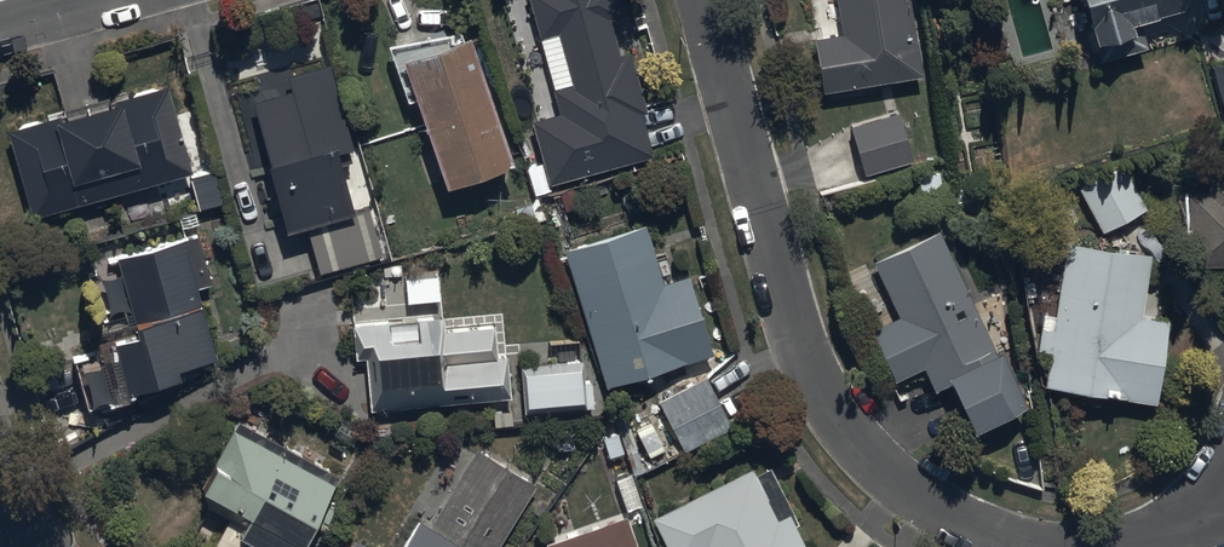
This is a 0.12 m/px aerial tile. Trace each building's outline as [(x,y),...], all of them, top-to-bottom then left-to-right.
[(562,118),(534,126),(551,189),(653,161),(642,118),(648,117),(632,56),(622,59),(613,25),(625,22),(619,0),(530,0),(562,118)] [(848,92),(921,78),(908,0),(837,0),(843,37),(811,42),(819,97),(832,95),(833,104),(849,101),(848,92)] [(1133,29),(1190,10),(1188,0),(1078,0),(1087,30),(1090,29),(1095,48),(1134,37),(1133,29)] [(399,59),(445,193),(512,169),(463,36),(399,59)] [(1211,68),(1223,116),(1223,65),(1211,68)] [(252,107),(285,235),(306,230),(319,280),(383,264),(368,207),(351,211),(337,157),(352,154),(330,69),(287,80),(291,97),(252,107)] [(26,124),(52,218),(188,180),(197,213),(223,206),(214,172),(195,178),(169,84),(26,124)] [(850,128),(864,176),(911,163),(897,115),(850,128)] [(1208,182),(1208,195),(1187,196),(1189,269),(1223,268),(1223,182),(1208,182)] [(564,257),(605,387),(713,358),(688,279),(663,286),(646,232),(564,257)] [(996,359),(937,234),(872,265),(898,320),(872,333),(896,384),(923,371),(935,396),(952,388),(975,436),(1027,411),(1001,357),(996,359)] [(123,378),(129,398),(189,380),(187,372),(215,364),(194,293),(211,288),(197,239),(117,262),(140,339),(114,346),(115,352),(79,362),(86,388),(123,378)] [(1067,245),(1044,389),(1156,407),(1169,323),(1142,319),(1152,259),(1067,245)] [(365,363),(370,413),(509,400),(505,358),(494,359),(491,330),(443,335),(442,319),(351,328),(354,364),(365,363)] [(520,367),(523,415),(591,411),(589,384),(582,385),(581,363),(520,367)] [(706,380),(645,410),(669,458),(730,427),(706,380)] [(339,479),(237,426),(196,505),(229,522),(216,546),(304,546),(339,479)] [(535,487),(475,452),(428,531),(417,525),(403,546),(499,546),(535,487)] [(796,527),(798,526),(772,470),(755,478),(752,472),(652,519),(665,546),(805,546),(796,527)] [(627,519),(546,546),(637,546),(627,519)]
